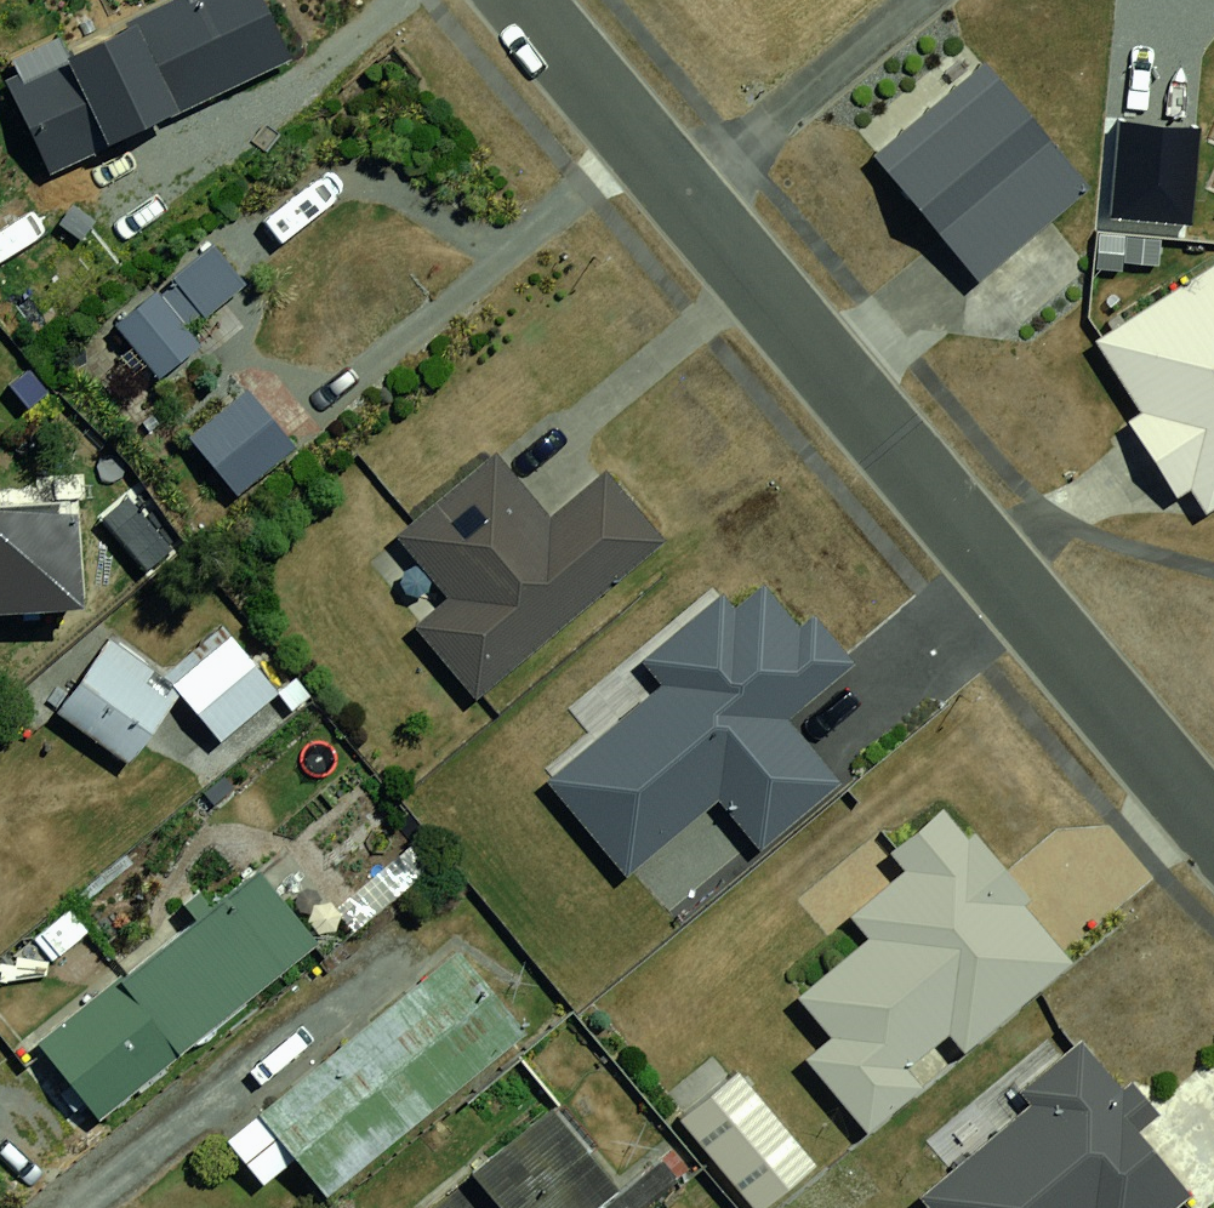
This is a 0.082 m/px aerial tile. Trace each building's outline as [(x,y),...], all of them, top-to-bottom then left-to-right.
[(980,68),(858,160),(950,282),(1072,190),(980,68)] [(1168,125),(1095,122),(1091,221),(1164,224),(1168,125)] [(231,223),(176,263),(212,311),(265,269),(231,223)] [(1085,355),(1176,491),(1213,465),(1213,276),(1211,271),(1085,355)] [(147,278),(94,326),(140,376),(193,329),(147,278)] [(245,395),(176,457),(232,516),(300,460),(245,395)] [(384,628),(439,698),(648,535),(592,464),(535,508),(481,438),(362,531),(418,602),(384,628)] [(0,505),(0,612),(96,607),(90,500),(0,505)] [(655,673),(530,777),(611,874),(713,790),(747,831),(824,768),(778,712),(822,675),(735,571),(638,652),(655,673)] [(219,624),(162,669),(207,738),(269,695),(219,624)] [(97,654),(54,722),(136,772),(178,704),(97,654)] [(802,1053),(866,1124),(1064,950),(945,815),(841,906),(862,929),(795,988),(830,1028),(802,1053)] [(255,862),(20,1034),(74,1107),(309,935),(255,862)] [(443,947),(240,1111),(312,1199),(515,1035),(443,947)] [(894,1207),(1152,1207),(1189,1176),(1079,1049),(894,1207)] [(733,1207),(762,1207),(807,1175),(731,1086),(673,1133),(733,1207)] [(413,1207),(584,1207),(628,1176),(568,1094),(413,1207)]
